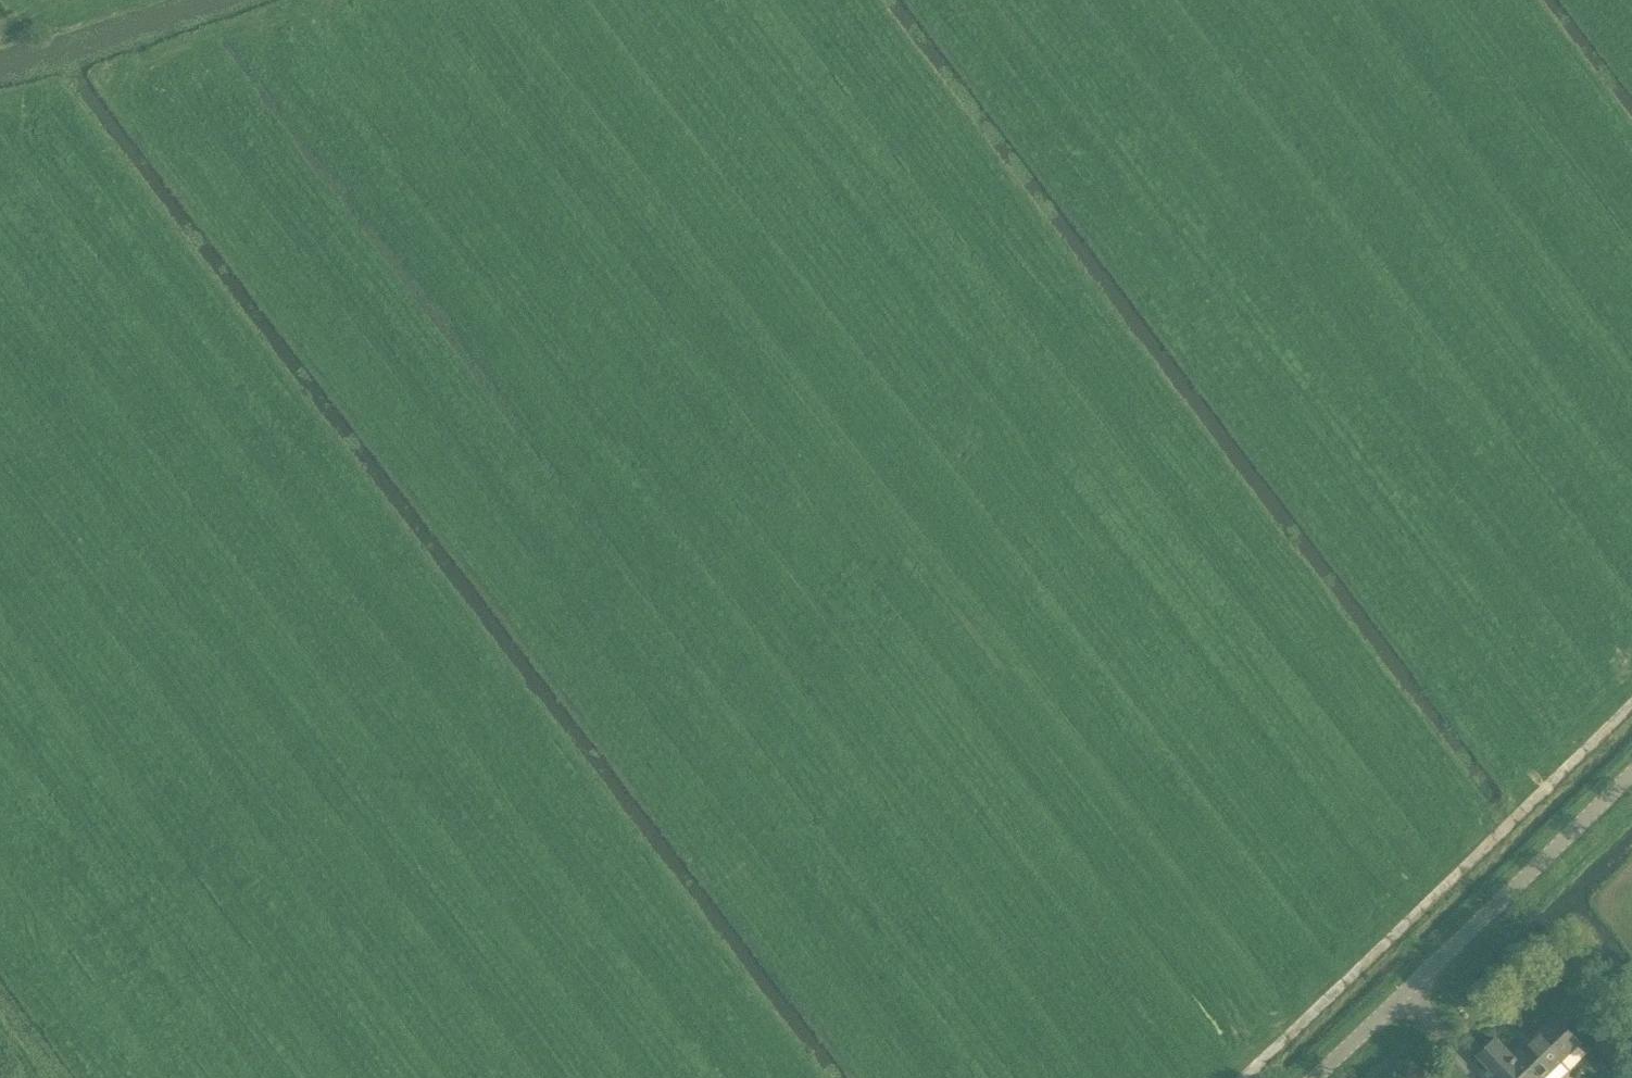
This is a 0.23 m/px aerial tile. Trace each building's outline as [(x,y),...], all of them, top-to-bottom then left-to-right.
[(1478,1054),(1501,1077),(1543,1077),(1581,1041),(1556,1016),(1514,1056),(1496,1037),(1478,1054)]
